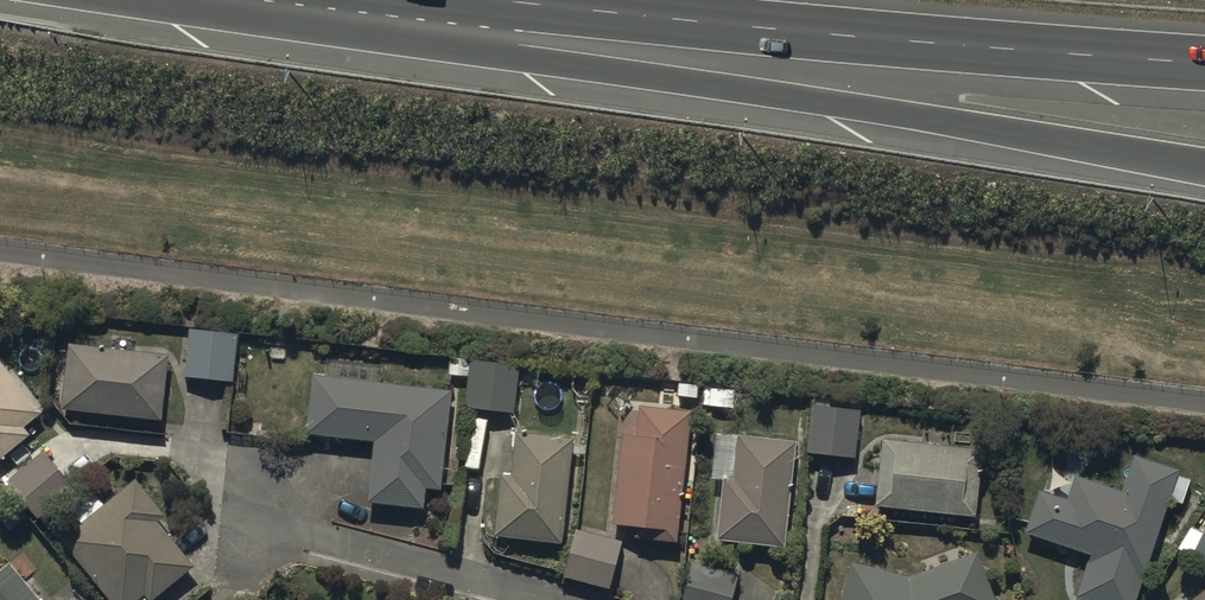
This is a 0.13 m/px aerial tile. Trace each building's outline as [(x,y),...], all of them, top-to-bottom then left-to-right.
[(241,336),(189,331),(184,383),(237,388),(241,336)] [(161,427),(168,359),(68,350),(61,418),(161,427)] [(450,379),(467,380),(464,414),(518,420),(524,370),(451,363),(450,379)] [(42,418),(0,366),(0,468),(32,441),(25,433),(42,418)] [(450,395),(310,381),(304,442),(373,449),(367,508),(423,513),(425,496),(440,497),(450,395)] [(855,465),(859,410),(814,407),(814,411),(810,410),(807,462),(855,465)] [(637,441),(623,440),(614,532),(638,534),(637,545),(680,549),(693,415),(640,410),(637,441)] [(575,447),(516,439),(511,481),(503,480),(494,544),(561,553),(575,447)] [(783,554),(793,447),(717,440),(712,485),(724,486),(719,548),(783,554)] [(880,446),(874,512),(974,521),(980,455),(880,446)] [(79,492),(45,453),(7,486),(41,525),(79,492)] [(1088,563),(1075,599),(1136,599),(1169,505),(1180,508),(1189,481),(1132,461),(1120,498),(1073,482),(1065,505),(1039,497),(1023,541),(1088,563)] [(136,485),(107,508),(97,496),(73,515),(84,529),(63,546),(106,599),(163,599),(196,574),(160,528),(166,523),(136,485)] [(1194,560),(1204,565),(1204,533),(1194,560)] [(612,597),(624,547),(575,535),(563,585),(612,597)] [(907,580),(849,565),(840,599),(994,599),(978,555),(907,580)] [(694,566),(684,599),(736,599),(742,580),(694,566)] [(0,578),(0,599),(39,599),(12,568),(0,578)]
